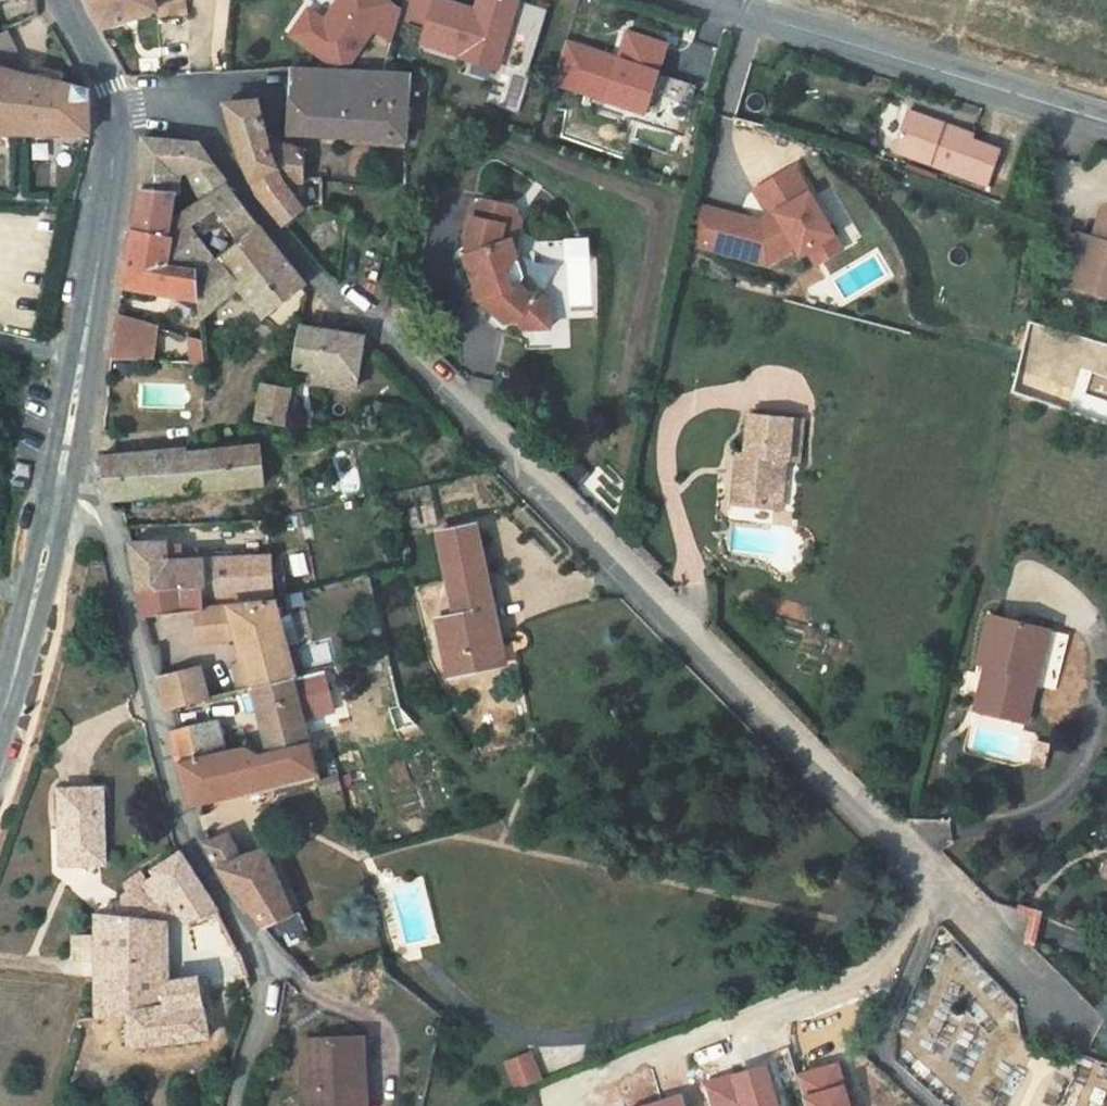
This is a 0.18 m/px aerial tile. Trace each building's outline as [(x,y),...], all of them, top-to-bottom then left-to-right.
[(27,6),(24,0),(0,0),(0,14),(27,6)] [(83,11),(92,30),(140,18),(136,0),(80,0),(83,11)] [(157,15),(183,14),(182,0),(156,0),(157,15)] [(512,0),(468,0),(467,4),(450,0),(417,0),(406,48),(496,69),(512,0)] [(619,29),(612,54),(562,40),(548,88),(642,115),(663,42),(619,29)] [(81,103),(0,88),(3,68),(11,64),(2,36),(0,36),(0,163),(83,143),(81,103)] [(399,76),(281,64),(279,98),(277,131),(326,136),(390,142),(399,76)] [(256,151),(244,104),(209,110),(231,161),(242,181),(245,187),(265,204),(278,197),(269,178),(276,176),(277,158),(267,155),(256,151)] [(878,150),(972,179),(984,143),(955,134),(956,129),(891,108),(878,150)] [(177,132),(130,134),(126,188),(159,189),(159,166),(172,161),(184,156),(193,152),(177,132)] [(326,136),(325,145),(393,152),(394,142),(390,142),(326,136)] [(193,152),(184,156),(185,166),(178,169),(176,170),(187,193),(194,189),(213,176),(193,152)] [(184,156),(172,161),(176,170),(178,169),(185,166),(184,156)] [(817,265),(842,251),(791,164),(747,189),(756,204),(754,215),(695,204),(687,250),(769,265),(781,258),(817,265)] [(1106,209),(1106,183),(1101,182),(1094,206),(1106,209)] [(126,188),(116,234),(141,238),(152,214),(163,190),(159,189),(126,188)] [(164,207),(200,251),(227,231),(194,189),(187,193),(174,201),(164,207)] [(501,330),(526,328),(523,302),(516,294),(511,300),(498,287),(503,280),(487,239),(491,216),(484,206),(455,202),(447,207),(442,244),(446,259),(441,260),(452,290),(446,292),(451,305),(456,302),(487,330),(493,323),(501,330)] [(1094,206),(1083,202),(1074,236),(1063,234),(1051,281),(1106,297),(1106,209),(1094,206)] [(164,207),(152,214),(141,238),(145,239),(143,260),(180,266),(200,251),(164,207)] [(245,217),(227,231),(200,251),(180,266),(184,301),(186,321),(187,329),(190,358),(293,276),(245,217)] [(104,285),(184,301),(180,266),(143,260),(145,239),(141,238),(116,234),(104,285)] [(294,308),(281,364),(349,372),(358,317),(294,308)] [(124,317),(99,312),(96,358),(121,359),(124,317)] [(190,358),(187,329),(179,328),(179,360),(188,360),(190,358)] [(269,415),(281,366),(250,359),(241,407),(269,415)] [(104,361),(104,371),(119,371),(119,361),(104,361)] [(717,505),(760,508),(763,456),(771,456),(783,457),(785,414),(730,412),(728,452),(720,452),(717,505)] [(180,443),(185,477),(253,465),(248,431),(236,432),(235,425),(201,431),(202,439),(180,443)] [(103,494),(185,477),(180,443),(179,435),(90,451),(103,494)] [(763,456),(760,508),(768,509),(771,456),(763,456)] [(256,502),(210,509),(212,543),(162,544),(159,530),(121,533),(132,584),(193,577),(195,586),(257,576),(253,550),(256,502)] [(433,648),(483,642),(475,578),(481,577),(474,520),(435,525),(446,610),(429,612),(433,648)] [(193,577),(132,584),(137,607),(187,602),(197,601),(196,595),(195,586),(193,577)] [(197,601),(187,602),(191,629),(226,625),(233,673),(274,666),(259,586),(196,595),(197,601)] [(1022,632),(969,620),(962,619),(948,678),(958,681),(949,715),(1000,727),(1022,632)] [(182,648),(152,652),(143,661),(151,685),(188,680),(182,648)] [(1036,682),(1051,683),(1052,660),(1037,659),(1036,682)] [(283,721),(274,666),(233,673),(243,727),(283,721)] [(195,698),(156,704),(167,739),(202,733),(195,698)] [(283,721),(243,727),(202,733),(167,739),(177,774),(289,756),(290,756),(283,721)] [(1006,767),(1021,771),(1026,748),(1011,744),(1006,767)] [(326,750),(290,756),(289,756),(292,773),(329,767),(326,750)] [(55,797),(63,834),(73,832),(80,868),(112,860),(96,788),(55,797)] [(1086,847),(1106,855),(1106,795),(1086,847)] [(212,809),(183,815),(229,904),(260,891),(237,824),(222,830),(212,809)] [(80,868),(73,832),(63,834),(71,869),(80,868)] [(202,956),(224,952),(172,846),(142,863),(144,870),(136,874),(134,867),(124,871),(129,891),(125,892),(124,910),(99,913),(88,1008),(107,1012),(107,1040),(204,1041),(206,994),(168,995),(163,955),(199,946),(202,956)] [(1019,906),(1015,942),(1032,943),(1035,908),(1019,906)] [(299,917),(279,927),(288,944),(307,935),(299,917)] [(346,1031),(288,1039),(296,1105),(356,1105),(346,1031)] [(529,1049),(501,1060),(512,1090),(541,1079),(529,1049)]
